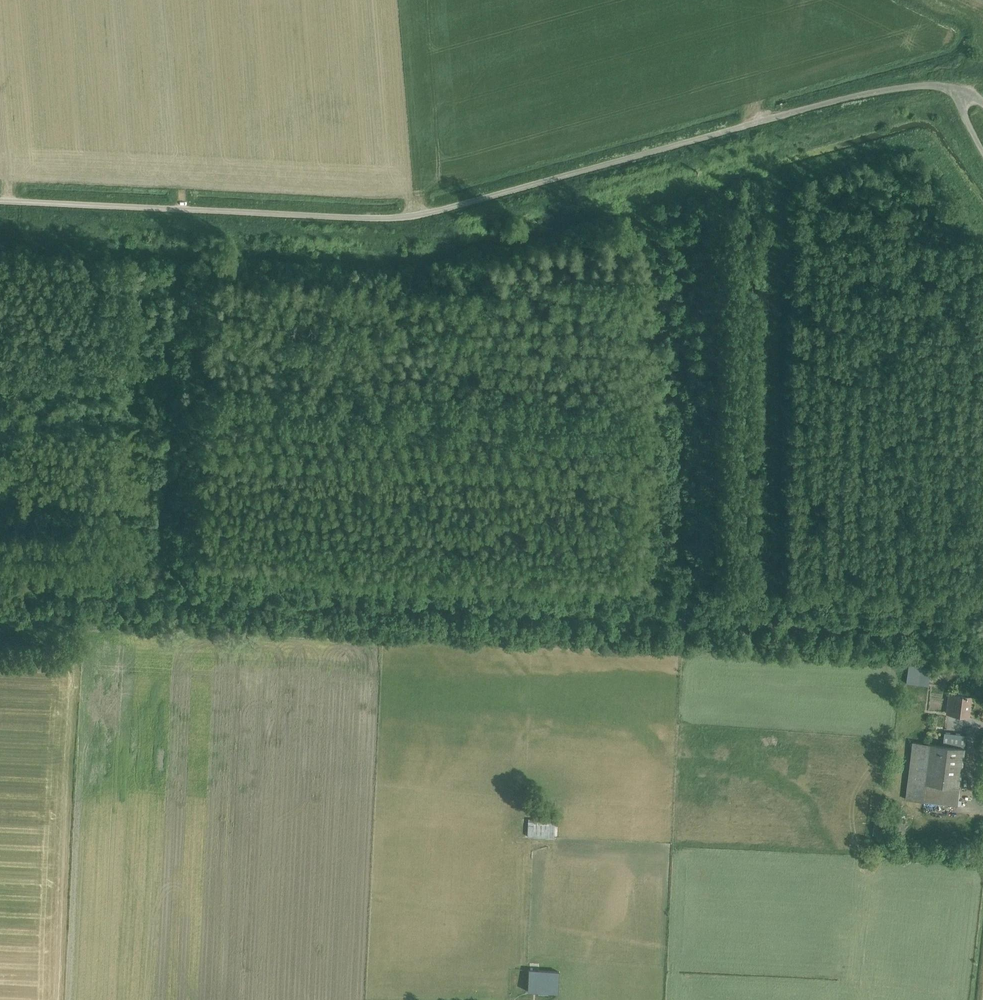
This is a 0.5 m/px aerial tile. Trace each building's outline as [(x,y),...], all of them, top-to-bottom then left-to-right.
[(908,682),(931,683),(932,666),(909,665),(908,682)] [(947,713),(969,716),(971,694),(966,693),(965,696),(949,694),(947,713)] [(906,799),(958,806),(967,735),(945,732),(944,746),(913,742),(906,799)] [(873,834),(878,835),(881,813),(876,812),(873,834)] [(527,836),(554,838),(555,820),(528,819),(527,836)] [(527,991),(558,993),(559,972),(528,970),(527,991)]
